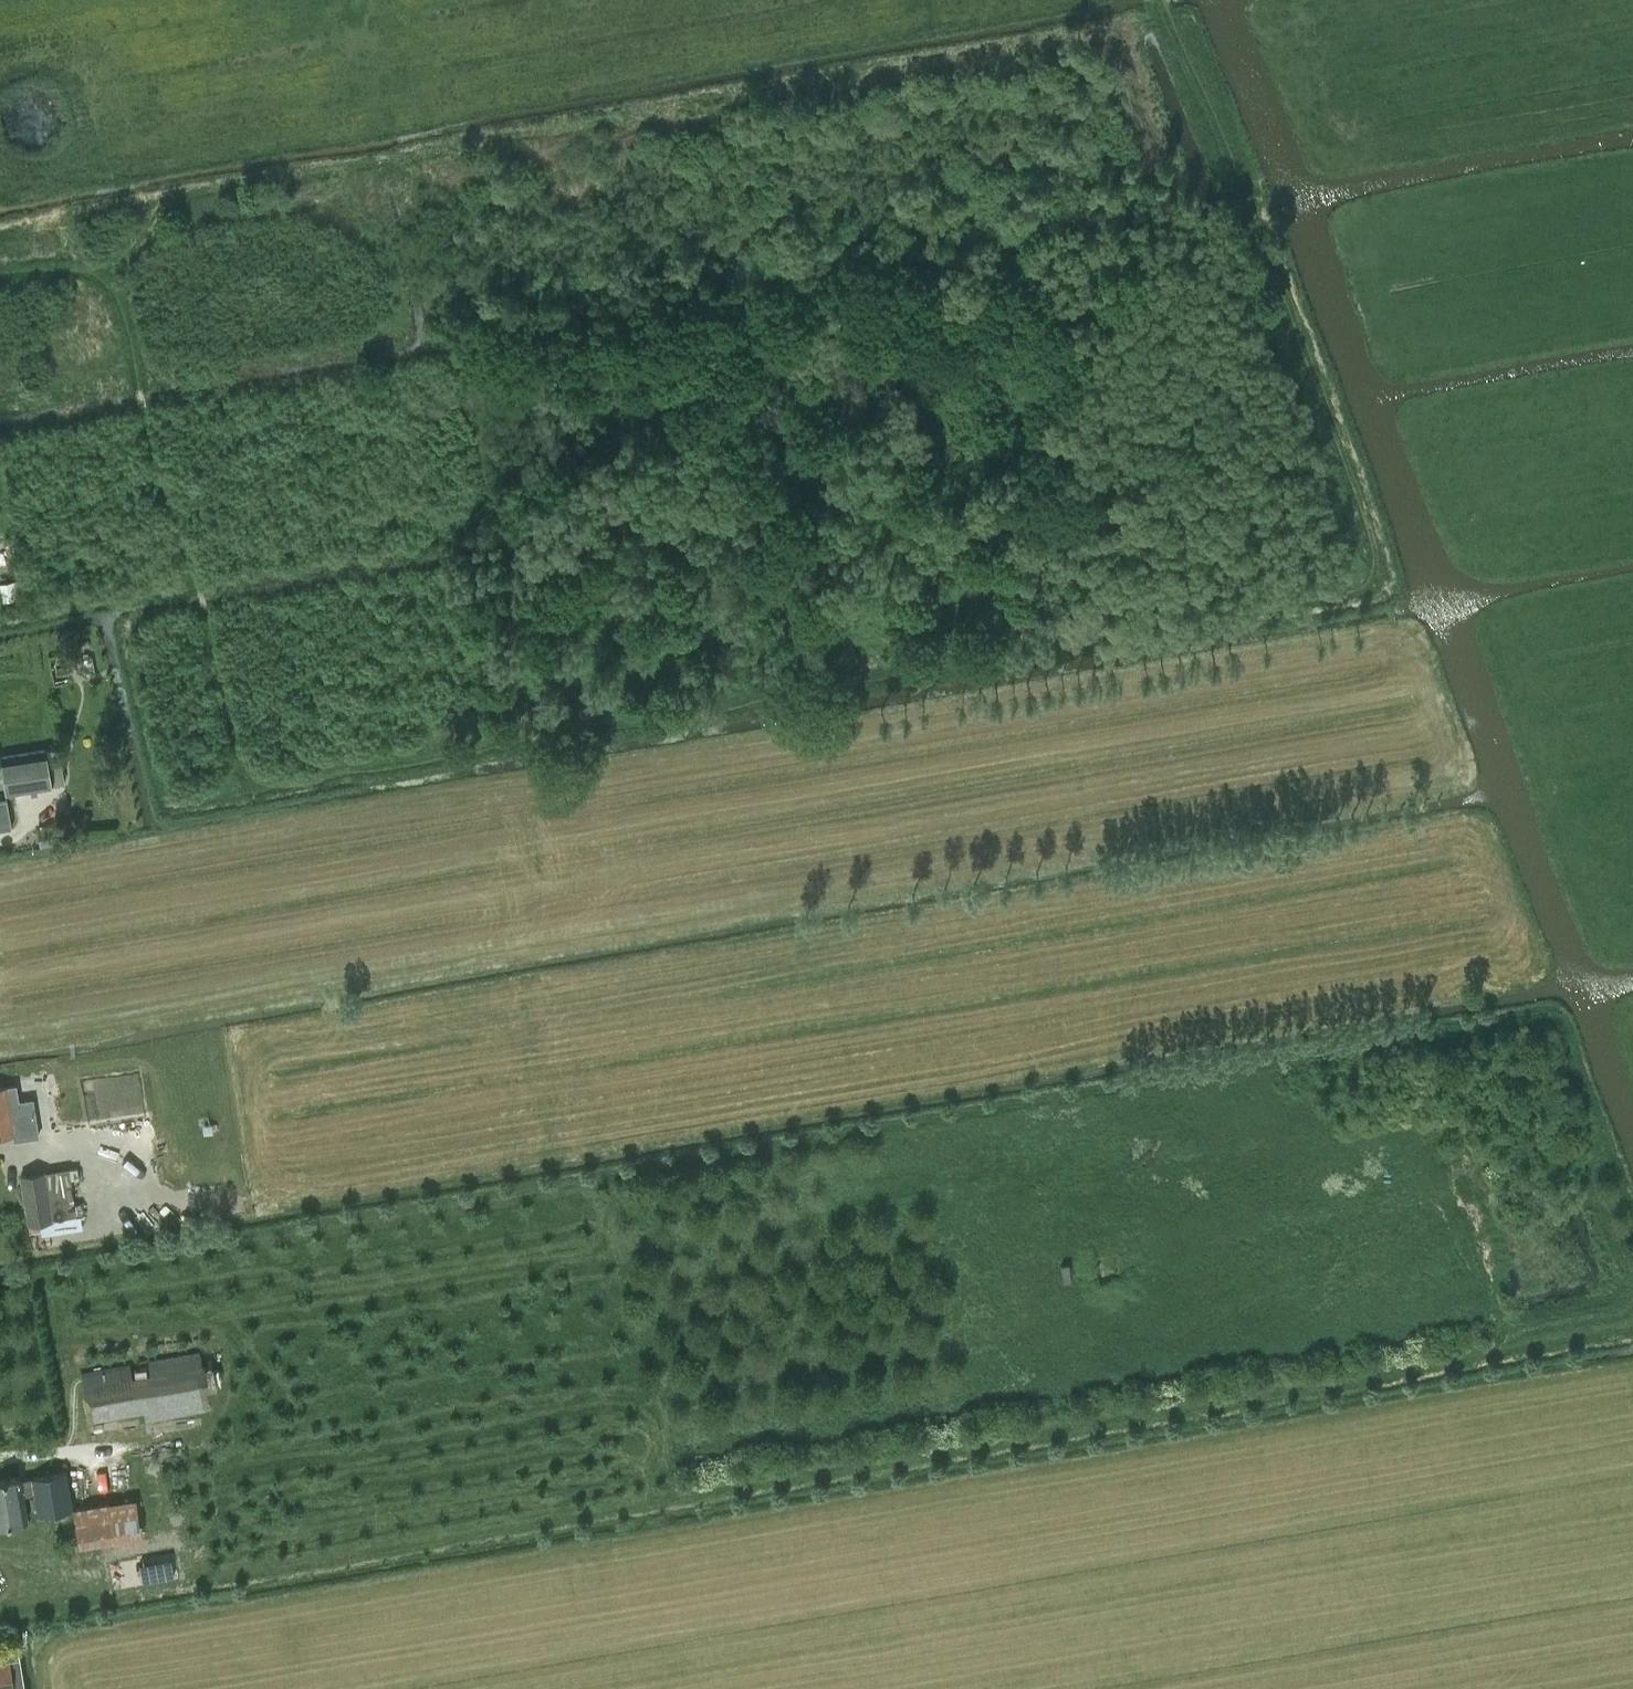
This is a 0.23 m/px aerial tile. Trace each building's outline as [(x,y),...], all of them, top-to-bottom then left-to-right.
[(22,580),(1,584),(4,600),(25,596),(22,580)] [(8,794),(52,786),(46,749),(2,757),(8,794)] [(7,798),(3,799),(0,799),(0,829),(12,827),(7,798)] [(0,1087),(0,1135),(14,1133),(15,1139),(39,1135),(33,1098),(19,1101),(16,1084),(0,1087)] [(69,1168),(21,1176),(29,1222),(76,1214),(69,1168)] [(40,1221),(32,1222),(34,1232),(42,1231),(40,1221)] [(137,1367),(82,1377),(90,1420),(145,1410),(146,1419),(207,1408),(198,1356),(137,1367)] [(0,1479),(0,1523),(28,1518),(24,1494),(34,1492),(38,1515),(73,1508),(67,1471),(21,1479),(20,1476),(0,1479)] [(138,1499),(74,1508),(79,1545),(143,1536),(138,1499)] [(13,1676),(10,1659),(0,1660),(0,1688),(15,1688),(13,1676)]
